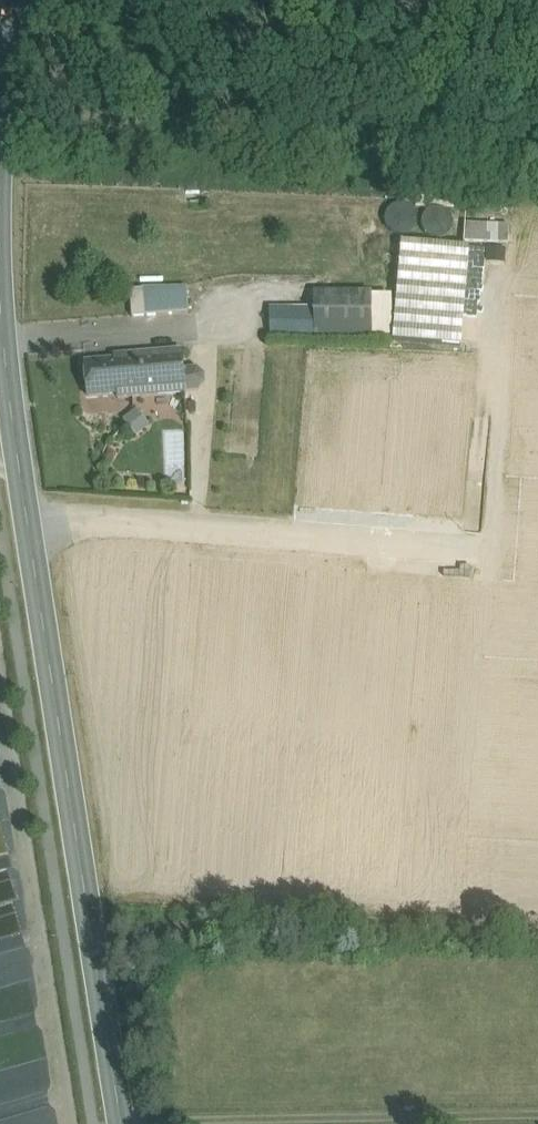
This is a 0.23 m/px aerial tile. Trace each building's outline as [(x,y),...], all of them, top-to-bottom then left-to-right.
[(509,224),(465,222),(464,240),(508,242),(509,224)] [(187,288),(144,289),(147,317),(188,313),(187,288)] [(144,291),(131,292),(134,318),(147,317),(144,289),(144,290),(144,291)] [(358,292),(315,292),(316,315),(316,338),(359,338),(358,292)] [(384,292),(358,292),(359,338),(385,338),(384,292)] [(316,315),(272,315),(273,337),(316,338),(316,315)] [(182,351),(114,357),(114,361),(85,363),(88,398),(118,395),(118,400),(185,394),(185,393),(199,391),(205,384),(204,375),(197,369),(183,371),(182,351)] [(136,414),(125,422),(136,436),(147,427),(136,414)] [(0,788),(0,831),(12,829),(2,787),(0,788)]
